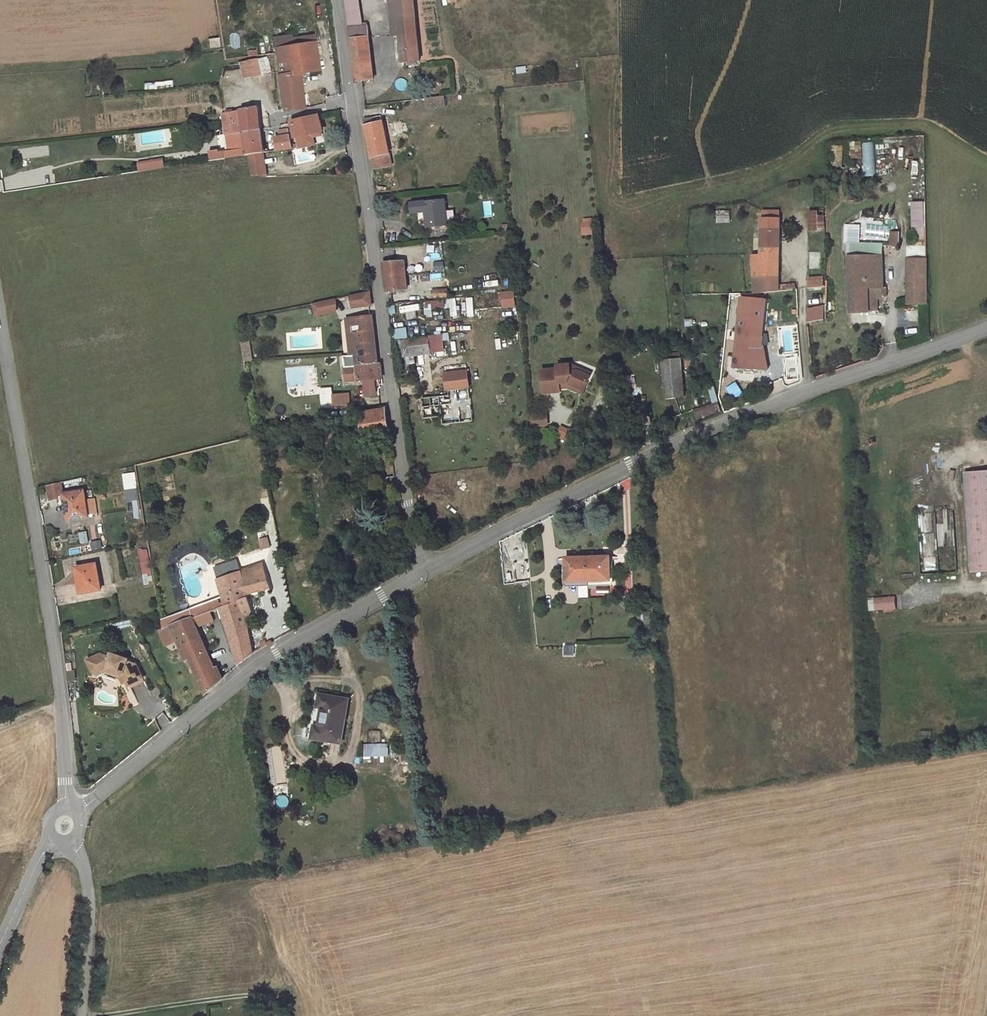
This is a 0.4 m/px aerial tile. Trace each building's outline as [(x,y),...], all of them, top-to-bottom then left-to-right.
[(348,28),(363,26),(362,14),(360,0),(345,0),(348,28)] [(413,0),(389,0),(392,20),(415,18),(413,0)] [(415,18),(392,20),(393,36),(401,35),(404,63),(420,61),(415,18)] [(363,26),(348,28),(350,41),(352,41),(356,82),(374,79),(368,25),(363,26)] [(273,37),(274,42),(274,48),(291,45),(290,39),(290,35),(273,37)] [(291,45),(313,42),(312,36),(290,39),(291,45)] [(217,37),(207,39),(209,47),(219,46),(217,37)] [(255,43),(256,50),(257,55),(273,53),(275,53),(274,48),(274,42),(255,43)] [(291,45),(274,48),(275,53),(278,79),(283,110),(301,107),(297,73),(317,69),(313,42),(291,45)] [(265,57),(261,58),(265,73),(268,73),(270,73),(265,57)] [(246,61),(238,63),(242,77),(257,73),(258,75),(265,73),(261,58),(247,59),(246,61)] [(268,73),(265,73),(258,75),(259,82),(269,79),(268,73)] [(443,96),(427,97),(427,106),(444,105),(443,96)] [(222,113),(223,122),(225,134),(231,133),(260,128),(259,120),(258,107),(222,113)] [(318,116),(291,122),(291,123),(295,136),(298,147),(309,145),(306,134),(311,133),(321,131),(318,116)] [(379,116),(364,120),(365,126),(380,123),(379,116)] [(380,123),(365,126),(368,140),(374,167),(391,163),(383,122),(380,123)] [(223,151),(224,158),(229,157),(249,154),(262,152),(263,152),(260,128),(231,133),(234,149),(228,150),(223,151)] [(231,133),(225,134),(228,150),(234,149),(231,133)] [(289,136),(279,137),(277,137),(279,150),(292,148),(289,136)] [(874,176),(874,142),(862,142),(863,176),(874,176)] [(33,155),(49,154),(48,147),(32,148),(33,155)] [(266,175),(262,152),(249,154),(252,175),(266,175)] [(143,162),(145,170),(164,167),(162,161),(153,162),(152,160),(143,162)] [(423,201),(411,203),(412,213),(426,211),(427,227),(437,226),(448,224),(445,200),(423,202),(423,201)] [(925,226),(924,201),(910,202),(911,227),(925,226)] [(811,202),(811,211),(825,211),(825,202),(811,202)] [(811,211),(811,229),(825,228),(825,211),(811,211)] [(717,213),(717,223),(729,222),(728,213),(717,213)] [(581,234),(592,234),(592,218),(581,218),(581,234)] [(763,221),(763,230),(780,231),(780,219),(763,218),(763,221)] [(849,243),(859,243),(859,229),(849,229),(849,243)] [(754,276),(779,275),(780,252),(780,231),(763,230),(762,255),(753,255),(754,276)] [(881,257),(882,244),(859,243),(849,243),(849,256),(881,257)] [(868,288),(883,287),(881,259),(881,257),(849,256),(852,312),(869,312),(868,288)] [(927,259),(907,259),(908,304),(927,303),(927,259)] [(404,261),(383,263),(387,292),(407,289),(404,261)] [(754,276),(754,293),(778,291),(779,285),(779,275),(754,276)] [(808,280),(808,288),(825,287),(824,278),(808,280)] [(868,288),(869,312),(876,311),(875,295),(886,294),(886,287),(883,287),(868,288)] [(448,297),(447,294),(447,290),(432,291),(433,298),(448,297)] [(501,308),(516,306),(515,290),(499,291),(501,308)] [(372,305),(370,293),(350,296),(353,307),(372,305)] [(743,297),(739,332),(763,333),(766,299),(756,299),(743,297)] [(336,303),(336,299),(313,303),(316,315),(336,311),(336,303)] [(792,307),(784,307),(784,315),(792,315),(792,307)] [(824,307),(808,309),(808,322),(824,320),(824,307)] [(378,365),(372,316),(347,319),(349,342),(354,342),(355,354),(356,362),(356,367),(378,365)] [(795,331),(782,332),(784,350),(797,349),(795,331)] [(763,333),(739,332),(737,344),(764,346),(763,333)] [(428,337),(407,339),(410,355),(430,353),(428,337)] [(407,339),(400,340),(403,356),(410,355),(407,339)] [(768,368),(764,346),(737,344),(735,368),(744,367),(748,367),(759,368),(768,368)] [(662,354),(663,360),(681,359),(681,352),(662,354)] [(356,362),(355,354),(350,354),(342,355),(342,363),(356,362)] [(798,358),(786,359),(787,382),(800,381),(798,358)] [(685,396),(681,359),(663,360),(665,398),(685,396)] [(356,367),(344,368),(346,384),(365,382),(367,397),(376,396),(375,384),(379,384),(379,380),(382,380),(380,364),(378,365),(356,367)] [(541,371),(543,394),(560,392),(560,388),(559,384),(567,383),(580,389),(583,383),(587,383),(590,376),(578,371),(571,372),(570,365),(557,366),(557,369),(541,371)] [(591,373),(570,365),(571,372),(578,371),(590,376),(591,373)] [(744,367),(735,368),(734,375),(758,376),(758,375),(759,368),(748,367),(744,367)] [(443,371),(444,389),(469,388),(468,370),(443,371)] [(559,384),(560,388),(568,387),(583,394),(587,383),(583,383),(580,389),(567,383),(559,384)] [(462,389),(463,419),(470,419),(469,388),(462,389)] [(349,394),(333,395),(334,407),(350,406),(349,394)] [(450,395),(422,399),(424,419),(456,414),(455,406),(452,406),(450,395)] [(719,403),(694,412),(698,420),(722,411),(719,403)] [(251,409),(252,418),(260,417),(259,408),(254,409),(251,409)] [(386,409),(360,413),(363,437),(389,433),(386,409)] [(546,415),(531,416),(532,426),(547,425),(546,415)] [(556,437),(564,439),(568,428),(560,426),(556,437)] [(352,466),(344,468),(348,487),(356,485),(352,466)] [(965,472),(971,572),(986,572),(986,471),(965,472)] [(136,482),(135,473),(124,474),(125,484),(127,483),(136,482)] [(61,481),(47,484),(50,500),(57,498),(57,496),(64,495),(61,481)] [(84,491),(64,495),(67,511),(68,511),(69,519),(88,517),(84,491)] [(268,538),(260,540),(262,549),(270,547),(268,538)] [(566,559),(566,562),(567,582),(579,581),(580,586),(598,585),(599,580),(610,580),(610,560),(610,557),(566,559)] [(214,568),(225,606),(239,602),(243,613),(246,620),(253,618),(247,594),(257,591),(257,592),(270,588),(266,573),(265,573),(262,564),(240,572),(237,560),(214,568)] [(613,560),(610,560),(610,580),(599,580),(598,585),(614,584),(613,560)] [(152,584),(148,561),(142,563),(145,585),(152,584)] [(564,587),(580,586),(579,581),(567,582),(566,562),(563,562),(564,587)] [(96,564),(76,569),(79,584),(80,584),(82,593),(100,589),(96,564)] [(868,598),(869,612),(896,610),(895,596),(868,598)] [(239,602),(225,606),(220,607),(238,664),(242,662),(246,659),(253,653),(246,620),(243,613),(239,602)] [(203,605),(196,606),(199,615),(200,615),(206,612),(205,609),(203,605)] [(190,608),(193,618),(199,615),(196,606),(190,608)] [(210,610),(206,612),(200,615),(202,623),(213,619),(210,610)] [(193,618),(192,618),(195,626),(202,623),(200,615),(199,615),(193,618)] [(185,660),(190,658),(206,694),(220,681),(195,626),(192,618),(173,625),(185,660)] [(123,674),(129,685),(143,678),(136,665),(128,662),(128,660),(111,654),(110,658),(102,655),(88,662),(94,674),(98,675),(106,671),(108,668),(118,671),(120,676),(123,674)] [(108,668),(106,671),(120,676),(118,671),(108,668)] [(348,700),(320,696),(318,707),(323,708),(320,727),(315,726),(313,738),(341,743),(348,700)] [(381,745),(366,745),(366,756),(388,756),(388,749),(381,749),(381,745)]
